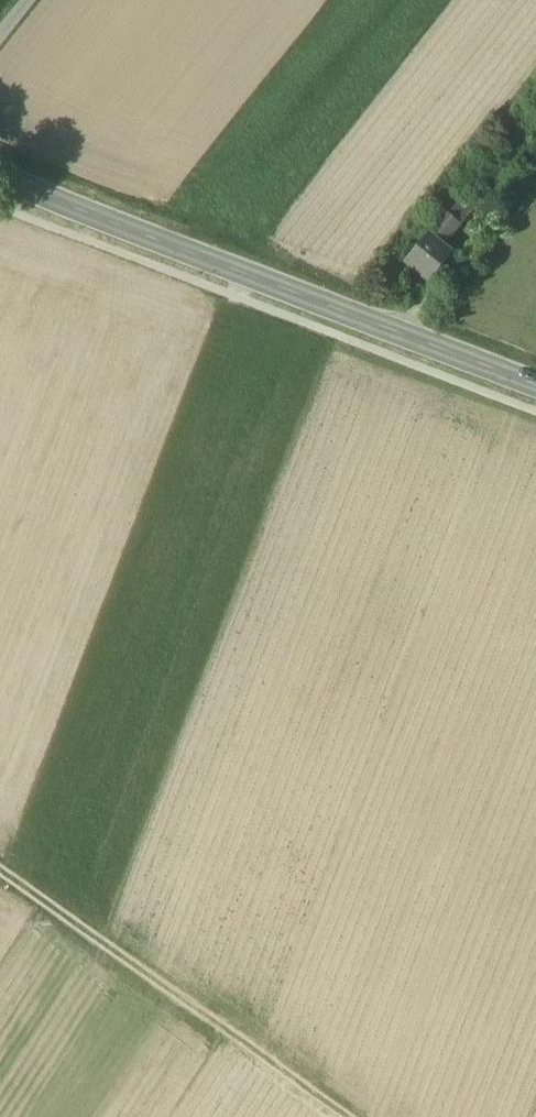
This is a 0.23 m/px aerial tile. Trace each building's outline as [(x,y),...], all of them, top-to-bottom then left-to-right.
[(432,202),(445,213),(458,223),(473,205),(447,184),(432,202)] [(441,243),(458,223),(445,213),(428,233),(441,243)] [(404,263),(428,283),(452,253),(441,243),(428,233),(404,263)]
